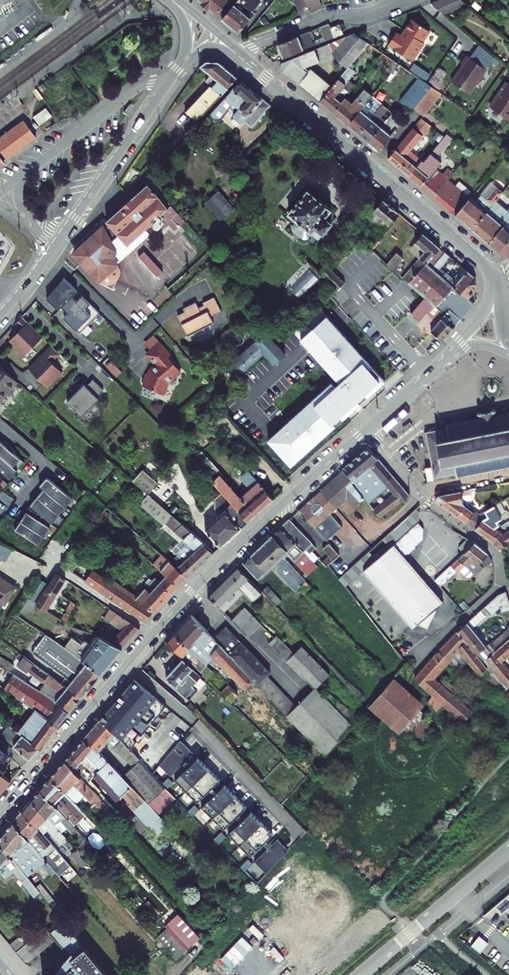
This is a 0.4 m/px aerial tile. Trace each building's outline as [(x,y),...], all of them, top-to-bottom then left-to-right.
[(208,4),(221,16),(235,0),(212,0),(208,4)] [(227,21),(244,35),(261,15),(259,13),(268,2),(267,0),(245,0),(227,21)] [(301,8),(310,5),(313,10),(325,6),(323,0),(298,0),(301,8)] [(465,6),(458,0),(440,0),(428,5),(441,16),(465,6)] [(411,24),(400,39),(396,36),(387,48),(411,65),(423,48),(422,46),(429,36),(411,24)] [(329,40),(338,37),(334,28),(333,25),(324,28),(329,40)] [(334,28),(338,37),(346,33),(342,25),(334,28)] [(38,41),(54,29),(51,26),(35,38),(38,41)] [(284,46),(289,58),(320,44),(315,32),(284,46)] [(335,65),(345,74),(355,62),(367,47),(353,37),(280,68),(278,73),(304,94),(311,86),(313,88),(316,84),(313,81),(316,78),(310,73),(309,74),(306,72),(333,60),(335,65)] [(205,56),(199,60),(215,76),(200,91),(197,88),(183,102),(195,114),(236,70),(218,55),(205,56)] [(479,76),(482,71),(463,59),(458,68),(460,69),(456,76),(455,76),(449,85),(467,96),(474,85),(476,86),(481,77),(479,76)] [(329,94),(319,107),(332,117),(344,102),(354,90),(348,84),(354,76),(350,73),(353,68),(355,69),(359,64),(355,62),(345,74),(333,89),(329,94)] [(251,121),(271,99),(243,75),(210,109),(216,115),(226,104),(232,105),(235,108),(234,110),(235,112),(241,117),(243,117),(245,115),(251,121)] [(398,105),(419,122),(440,97),(417,81),(398,105)] [(311,86),(304,94),(319,107),(329,94),(316,84),(313,88),(311,86)] [(508,122),(508,121),(508,87),(503,84),(488,109),(508,122)] [(332,117),(347,130),(371,100),(363,93),(351,107),(344,102),(332,117)] [(347,130),(356,138),(381,108),(377,105),(378,103),(372,98),(371,100),(347,130)] [(381,108),(356,138),(366,146),(378,131),(383,125),(379,122),(386,113),(381,108)] [(40,126),(52,117),(46,109),(34,117),(40,126)] [(390,116),(383,125),(386,127),(388,125),(396,131),(401,125),(390,116)] [(25,122),(0,140),(0,170),(8,164),(7,162),(22,150),(38,138),(25,122)] [(427,129),(419,122),(386,163),(407,180),(418,162),(421,165),(425,160),(411,149),(427,129)] [(426,171),(447,145),(441,140),(425,160),(421,165),(418,162),(407,180),(433,201),(446,185),(431,173),(430,174),(426,171)] [(147,223),(169,202),(147,180),(107,218),(111,222),(120,232),(129,241),(147,223)] [(473,206),(468,202),(454,219),(471,233),(485,216),(490,209),(506,190),(499,184),(494,190),(484,202),(480,198),(473,206)] [(433,201),(454,219),(468,202),(446,185),(433,201)] [(320,198),(308,187),(289,208),(302,220),(297,226),(311,238),(316,232),(318,235),(331,220),(324,213),(331,205),(322,196),(320,198)] [(490,187),(480,198),(484,202),(494,190),(490,187)] [(219,191),(207,201),(223,218),(234,208),(219,191)] [(207,201),(205,203),(221,220),(223,218),(207,201)] [(380,220),(388,226),(397,215),(381,202),(361,224),(368,230),(371,226),(373,228),(380,220)] [(490,209),(485,216),(501,229),(507,223),(502,218),(490,209)] [(501,229),(485,216),(471,233),(487,246),(501,229)] [(111,222),(107,218),(102,224),(104,227),(105,227),(111,222)] [(499,256),(508,238),(508,221),(508,220),(507,223),(501,229),(487,246),(499,256)] [(76,251),(101,277),(103,279),(105,280),(108,281),(111,282),(116,280),(119,278),(121,275),(123,270),(122,266),(122,264),(120,261),(119,260),(114,253),(116,251),(116,250),(116,249),(117,248),(116,246),(113,239),(120,232),(111,222),(105,227),(104,227),(103,226),(102,226),(101,227),(76,251)] [(114,253),(119,260),(133,245),(151,228),(147,223),(129,241),(120,232),(113,239),(116,246),(117,248),(116,249),(116,250),(116,251),(114,253)] [(430,259),(438,250),(421,235),(412,245),(430,259)] [(508,261),(508,238),(499,256),(503,259),(508,261)] [(425,265),(430,259),(412,245),(407,250),(420,261),(425,265)] [(147,248),(141,253),(161,273),(166,268),(147,248)] [(422,300),(421,300),(430,307),(433,309),(435,311),(443,318),(449,311),(460,320),(473,307),(465,300),(440,278),(435,273),(429,269),(443,254),(438,250),(430,259),(425,265),(406,287),(422,300)] [(386,265),(397,273),(406,261),(396,253),(386,265)] [(429,269),(435,273),(448,258),(443,254),(429,269)] [(401,283),(406,287),(425,265),(420,261),(401,283)] [(333,270),(326,264),(320,271),(338,289),(345,283),(333,270)] [(444,274),(440,278),(465,300),(474,292),(471,278),(466,273),(460,280),(455,276),(451,280),(444,274)] [(65,278),(47,298),(59,310),(62,307),(68,313),(64,317),(80,334),(100,314),(82,296),(77,301),(73,297),(78,291),(65,278)] [(305,279),(292,292),(298,298),(311,285),(305,279)] [(185,312),(177,315),(187,336),(213,323),(211,317),(221,311),(214,297),(203,303),(204,305),(198,308),(196,302),(183,308),(185,312)] [(422,317),(430,307),(421,300),(407,316),(429,335),(440,344),(460,320),(449,311),(443,318),(434,328),(422,317)] [(331,321),(316,305),(291,330),(305,345),(338,382),(334,386),(331,382),(288,421),(291,424),(288,426),(286,423),(268,441),(291,466),(305,453),(302,450),(310,444),(312,446),(335,426),(333,423),(343,414),(345,417),(385,381),(379,375),(376,377),(370,370),(373,368),(357,350),(354,353),(344,341),(347,339),(331,321)] [(435,311),(433,309),(426,317),(428,319),(435,311)] [(21,354),(39,336),(18,315),(11,322),(17,328),(6,339),(21,354)] [(224,368),(235,379),(266,350),(276,361),(286,352),(278,343),(265,330),(224,368)] [(55,352),(48,345),(25,368),(42,385),(58,370),(48,359),(55,352)] [(158,345),(146,355),(155,365),(149,370),(148,377),(146,376),(143,385),(145,385),(144,389),(161,395),(166,383),(179,371),(166,357),(167,356),(158,345)] [(111,361),(105,367),(116,378),(122,372),(111,361)] [(0,370),(0,393),(11,380),(0,370)] [(103,390),(93,380),(81,391),(79,389),(67,402),(81,416),(96,402),(94,400),(103,390)] [(508,471),(508,416),(490,419),(489,418),(490,418),(490,416),(490,415),(489,414),(488,414),(486,415),(475,417),(474,416),(473,417),(472,418),(472,419),(474,421),(474,422),(441,429),(441,431),(419,435),(426,472),(428,484),(450,480),(451,482),(508,471)] [(0,441),(0,455),(14,467),(14,466),(21,458),(0,441)] [(369,447),(344,468),(345,471),(365,498),(369,504),(390,489),(394,495),(374,511),(380,518),(409,495),(369,447)] [(202,452),(193,460),(224,493),(248,522),(273,499),(248,470),(241,476),(244,479),(242,481),(250,489),(240,498),(226,482),(228,481),(202,452)] [(8,477),(16,468),(14,466),(14,467),(0,455),(0,470),(8,477)] [(16,468),(18,470),(24,462),(21,458),(14,466),(16,468)] [(8,477),(10,478),(18,470),(16,468),(8,477)] [(148,494),(157,483),(142,470),(132,481),(148,494)] [(320,491),(336,509),(346,500),(354,507),(365,498),(345,471),(335,480),(334,479),(320,491)] [(428,484),(426,472),(419,473),(421,486),(428,484)] [(40,486),(42,487),(49,479),(47,477),(40,486)] [(66,507),(73,498),(49,479),(42,487),(44,489),(66,507)] [(37,497),(59,515),(66,507),(44,489),(37,497)] [(307,504),(322,522),(323,523),(332,515),(331,514),(336,509),(320,491),(307,504)] [(224,493),(216,500),(242,528),(248,522),(224,493)] [(464,505),(461,493),(436,498),(434,503),(477,532),(483,522),(486,521),(464,505)] [(148,494),(139,504),(166,528),(168,526),(183,539),(172,549),(177,555),(183,562),(177,568),(187,577),(214,553),(204,543),(148,494)] [(30,505),(52,523),(59,515),(37,497),(30,505)] [(205,529),(221,547),(242,528),(216,500),(215,509),(221,515),(205,529)] [(315,528),(322,522),(307,504),(300,510),(315,528)] [(392,533),(383,540),(390,548),(394,544),(420,522),(421,512),(419,509),(402,523),(407,529),(397,539),(392,533)] [(44,536),(50,527),(26,511),(20,521),(22,522),(44,536)] [(483,522),(477,532),(495,544),(504,534),(501,531),(492,526),(497,522),(493,517),(486,521),(483,522)] [(316,548),(289,520),(262,545),(300,587),(305,592),(311,586),(288,562),(292,559),(308,576),(320,564),(310,553),(316,548)] [(17,531),(38,545),(44,536),(22,522),(17,531)] [(402,523),(392,533),(397,539),(407,529),(402,523)] [(500,553),(508,548),(508,526),(501,531),(504,534),(495,544),(500,553)] [(458,548),(463,554),(474,543),(467,539),(458,548)] [(468,572),(476,565),(486,555),(474,543),(463,554),(435,580),(439,585),(461,564),(468,572)] [(339,556),(329,544),(323,549),(333,561),(339,556)] [(444,601),(394,544),(390,548),(377,559),(364,571),(414,627),(419,623),(428,627),(436,608),(444,601)] [(300,587),(262,545),(244,563),(259,579),(275,563),(278,566),(277,571),(296,591),(300,587)] [(0,546),(0,561),(4,563),(11,551),(0,546)] [(370,552),(340,578),(346,586),(364,571),(377,559),(370,552)] [(179,586),(187,577),(177,568),(170,562),(162,555),(154,565),(166,575),(179,586)] [(170,562),(177,568),(183,562),(177,555),(170,562)] [(478,567),(476,565),(468,572),(470,574),(478,567)] [(239,568),(209,597),(224,612),(244,592),(253,601),(262,591),(239,568)] [(85,581),(145,621),(154,611),(155,610),(134,596),(108,579),(107,580),(93,570),(85,581)] [(47,589),(55,595),(65,578),(57,573),(49,585),(47,589)] [(155,611),(179,586),(166,575),(161,582),(156,577),(153,580),(149,579),(145,583),(147,586),(139,596),(136,594),(134,596),(155,610),(154,611),(155,611)] [(4,606),(16,589),(0,578),(0,603),(4,606)] [(28,596),(37,601),(45,588),(48,584),(40,579),(28,596)] [(45,588),(37,601),(39,602),(47,589),(45,588)] [(55,595),(47,589),(39,602),(37,605),(46,610),(55,595)] [(508,613),(508,605),(505,593),(498,596),(486,607),(492,614),(500,609),(502,615),(508,613)] [(71,603),(66,611),(71,614),(76,606),(71,603)] [(110,608),(104,618),(122,631),(112,644),(122,649),(140,628),(110,608)] [(256,620),(246,609),(234,620),(249,636),(259,627),(254,622),(256,620)] [(66,611),(61,620),(66,623),(71,614),(66,611)] [(481,616),(478,612),(455,632),(479,664),(484,660),(503,643),(498,637),(490,644),(488,642),(483,646),(468,627),(481,616)] [(185,615),(168,633),(185,649),(192,641),(240,688),(248,679),(222,653),(223,653),(209,639),(185,615)] [(221,626),(209,639),(223,653),(222,653),(248,679),(254,685),(267,673),(221,626)] [(508,638),(508,630),(508,629),(498,637),(503,643),(508,638)] [(455,632),(411,681),(429,697),(424,703),(434,713),(440,706),(460,725),(470,714),(452,698),(456,694),(441,681),(437,684),(431,679),(448,660),(451,664),(461,655),(479,677),(486,671),(479,664),(455,632)] [(168,633),(161,642),(177,656),(185,649),(168,633)] [(81,697),(100,675),(81,659),(64,647),(45,635),(32,653),(65,677),(63,681),(81,697)] [(69,636),(64,647),(81,659),(100,675),(122,649),(112,644),(97,637),(89,647),(86,644),(84,646),(69,636)] [(484,660),(479,664),(486,671),(487,673),(492,669),(506,685),(508,682),(508,673),(499,662),(508,654),(508,638),(503,643),(484,660)] [(323,755),(350,725),(311,684),(323,672),(296,643),(289,650),(285,646),(281,649),(273,640),(270,643),(279,651),(278,653),(301,679),(275,706),(323,755)] [(190,654),(185,649),(177,656),(183,662),(190,654)] [(61,683),(18,653),(15,658),(17,660),(15,663),(42,683),(43,681),(45,683),(40,691),(51,698),(69,713),(81,697),(63,681),(61,683)] [(161,678),(179,695),(183,700),(192,690),(187,686),(195,677),(177,660),(161,678)] [(36,710),(57,727),(69,713),(51,698),(40,691),(13,674),(3,690),(36,710)] [(115,701),(100,719),(115,733),(121,740),(130,749),(144,732),(150,737),(156,730),(150,725),(166,706),(134,679),(115,701)] [(422,706),(392,679),(367,706),(398,733),(422,706)] [(226,702),(233,695),(223,685),(216,693),(226,702)] [(36,710),(19,732),(39,748),(41,749),(57,727),(36,710)] [(100,719),(83,739),(98,751),(107,742),(133,766),(122,776),(132,786),(145,800),(148,804),(165,788),(138,759),(130,749),(121,740),(115,733),(100,719)] [(39,748),(19,732),(9,724),(0,735),(10,743),(14,746),(29,759),(39,748)] [(1,773),(13,758),(23,766),(29,759),(14,746),(10,743),(9,745),(0,738),(0,772),(1,773)] [(83,739),(65,759),(74,769),(87,784),(91,779),(94,776),(116,801),(122,795),(128,801),(126,803),(133,811),(145,800),(132,786),(122,776),(98,751),(83,739)] [(180,740),(159,765),(170,776),(193,753),(180,740)] [(198,758),(175,781),(197,803),(220,780),(198,758)] [(74,785),(85,796),(91,803),(93,802),(107,817),(113,811),(87,784),(74,769),(65,759),(50,777),(67,791),(74,785)] [(11,780),(1,773),(0,772),(0,794),(11,780)] [(50,777),(40,788),(74,826),(86,815),(76,805),(65,793),(67,791),(50,777)] [(87,784),(113,811),(116,808),(100,791),(102,789),(91,779),(87,784)] [(162,784),(165,788),(166,789),(170,786),(165,781),(162,784)] [(65,793),(76,805),(85,796),(74,785),(67,791),(65,793)] [(224,785),(201,807),(223,830),(246,807),(224,785)] [(74,826),(40,788),(31,799),(61,833),(67,828),(80,843),(85,839),(74,826)] [(148,804),(158,815),(175,799),(165,788),(148,804)] [(61,833),(31,799),(22,810),(43,834),(48,830),(60,844),(66,838),(61,833)] [(133,811),(149,827),(160,817),(158,815),(148,804),(145,800),(133,811)] [(194,805),(191,809),(195,814),(199,810),(194,805)] [(191,809),(187,812),(192,817),(195,814),(191,809)] [(56,872),(59,876),(71,866),(43,834),(22,810),(13,821),(51,866),(56,872)] [(251,812),(228,834),(250,857),(273,834),(251,812)] [(160,817),(149,827),(156,835),(168,825),(160,817)] [(0,837),(0,843),(27,876),(42,864),(47,869),(51,866),(13,821),(0,837)] [(221,832),(217,836),(222,841),(226,837),(221,832)] [(277,839),(254,861),(266,873),(288,850),(277,839)] [(14,871),(35,896),(40,892),(36,887),(27,876),(0,843),(0,871),(0,875),(3,878),(5,877),(5,878),(14,871)] [(247,859),(243,863),(248,868),(252,864),(247,859)] [(56,872),(51,866),(47,869),(52,876),(56,872)] [(40,892),(52,907),(57,904),(40,883),(36,887),(40,892)] [(200,937),(178,914),(165,926),(167,928),(186,950),(200,937)] [(63,921),(50,933),(55,940),(71,959),(53,974),(108,974),(63,921)] [(26,964),(55,940),(50,933),(45,928),(25,944),(19,937),(10,944),(26,964)] [(186,950),(167,928),(158,937),(168,948),(167,948),(177,959),(186,950)]
